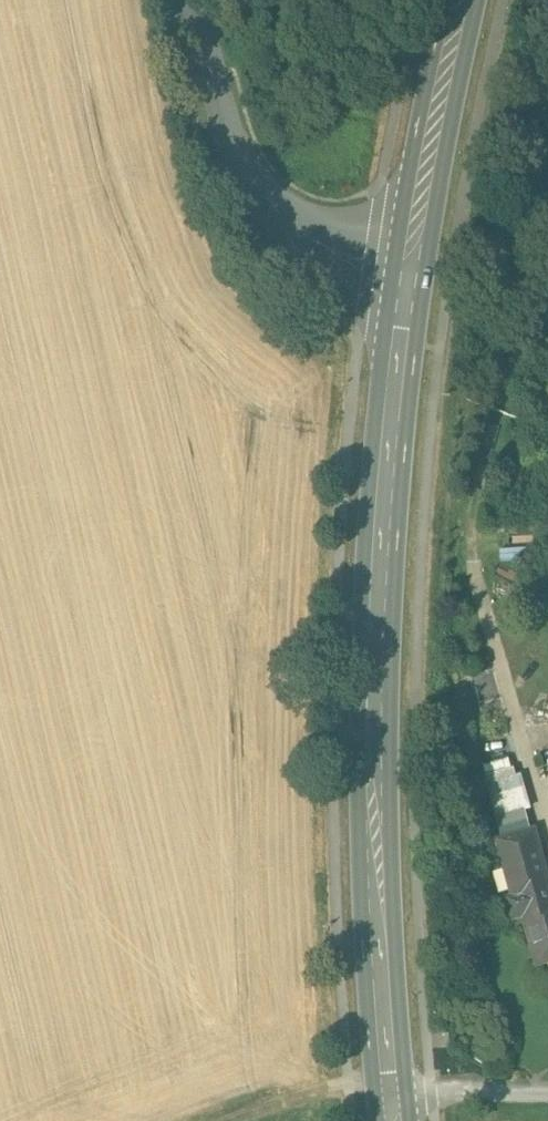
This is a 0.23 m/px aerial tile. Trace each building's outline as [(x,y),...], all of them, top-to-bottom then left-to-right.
[(511,769),(486,776),(497,818),(528,810),(519,778),(514,780),(511,769)] [(536,967),(547,964),(547,883),(535,832),(497,841),(514,905),(519,903),(536,967)]
